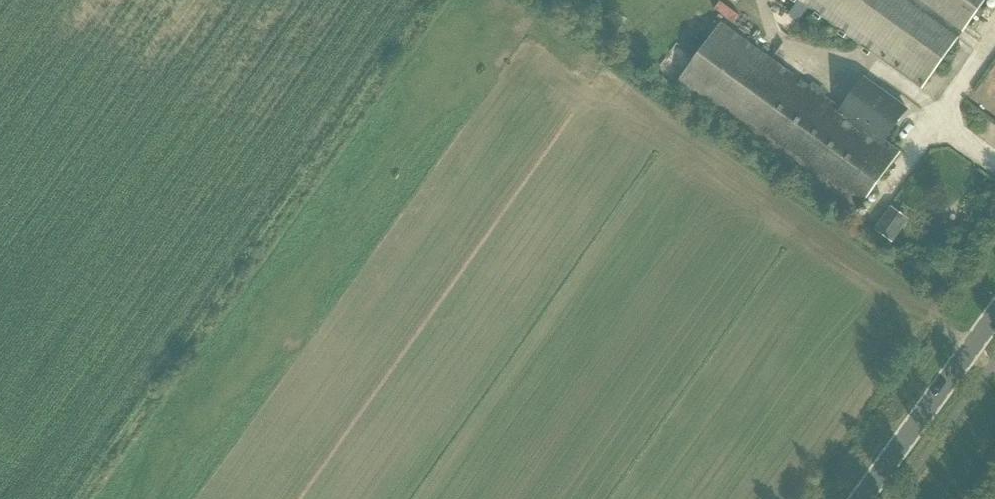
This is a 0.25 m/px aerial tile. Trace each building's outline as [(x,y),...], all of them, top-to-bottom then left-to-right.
[(907,75),(923,87),(986,0),(803,0),(907,75)] [(900,152),(885,141),(907,110),(891,98),(864,79),(842,110),(722,23),(677,85),(855,214),(900,152)] [(886,216),(876,229),(893,241),(902,228),(886,216)]
